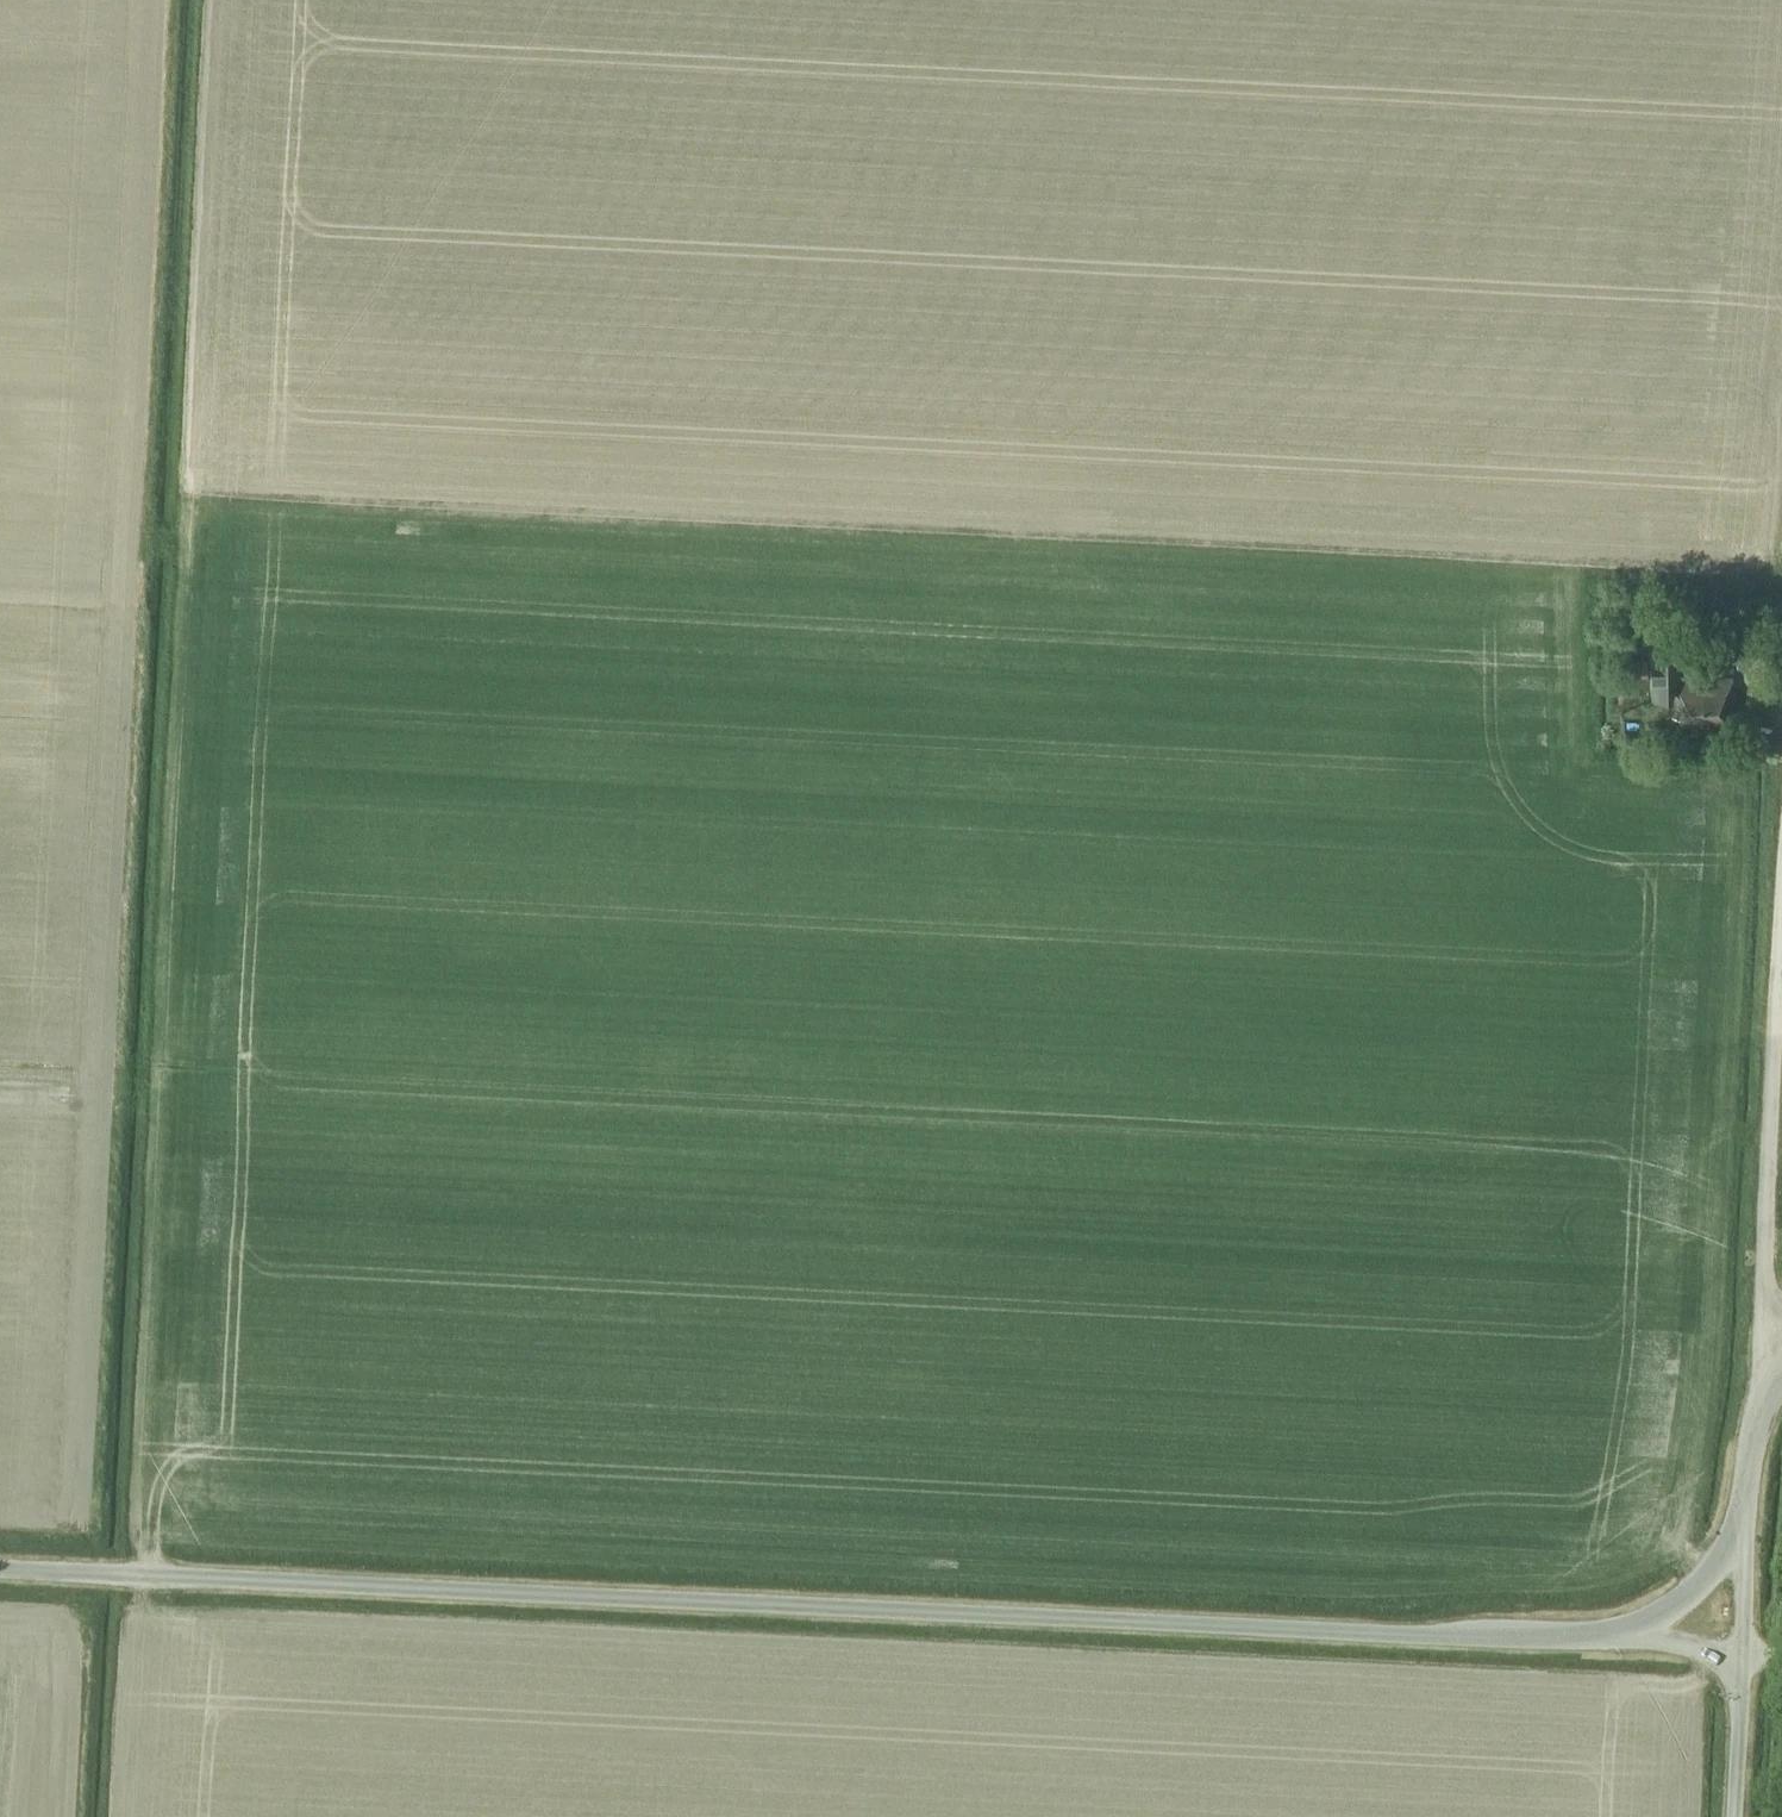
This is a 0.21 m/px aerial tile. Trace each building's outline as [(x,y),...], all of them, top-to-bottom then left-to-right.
[(1672,679),(1673,684),(1671,684),(1671,671),(1679,671),(1678,636),(1650,637),(1651,697),(1671,696),(1671,691),(1673,691),(1673,715),(1679,715),(1679,718),(1726,717),(1726,715),(1733,714),(1732,678),(1672,679)]
